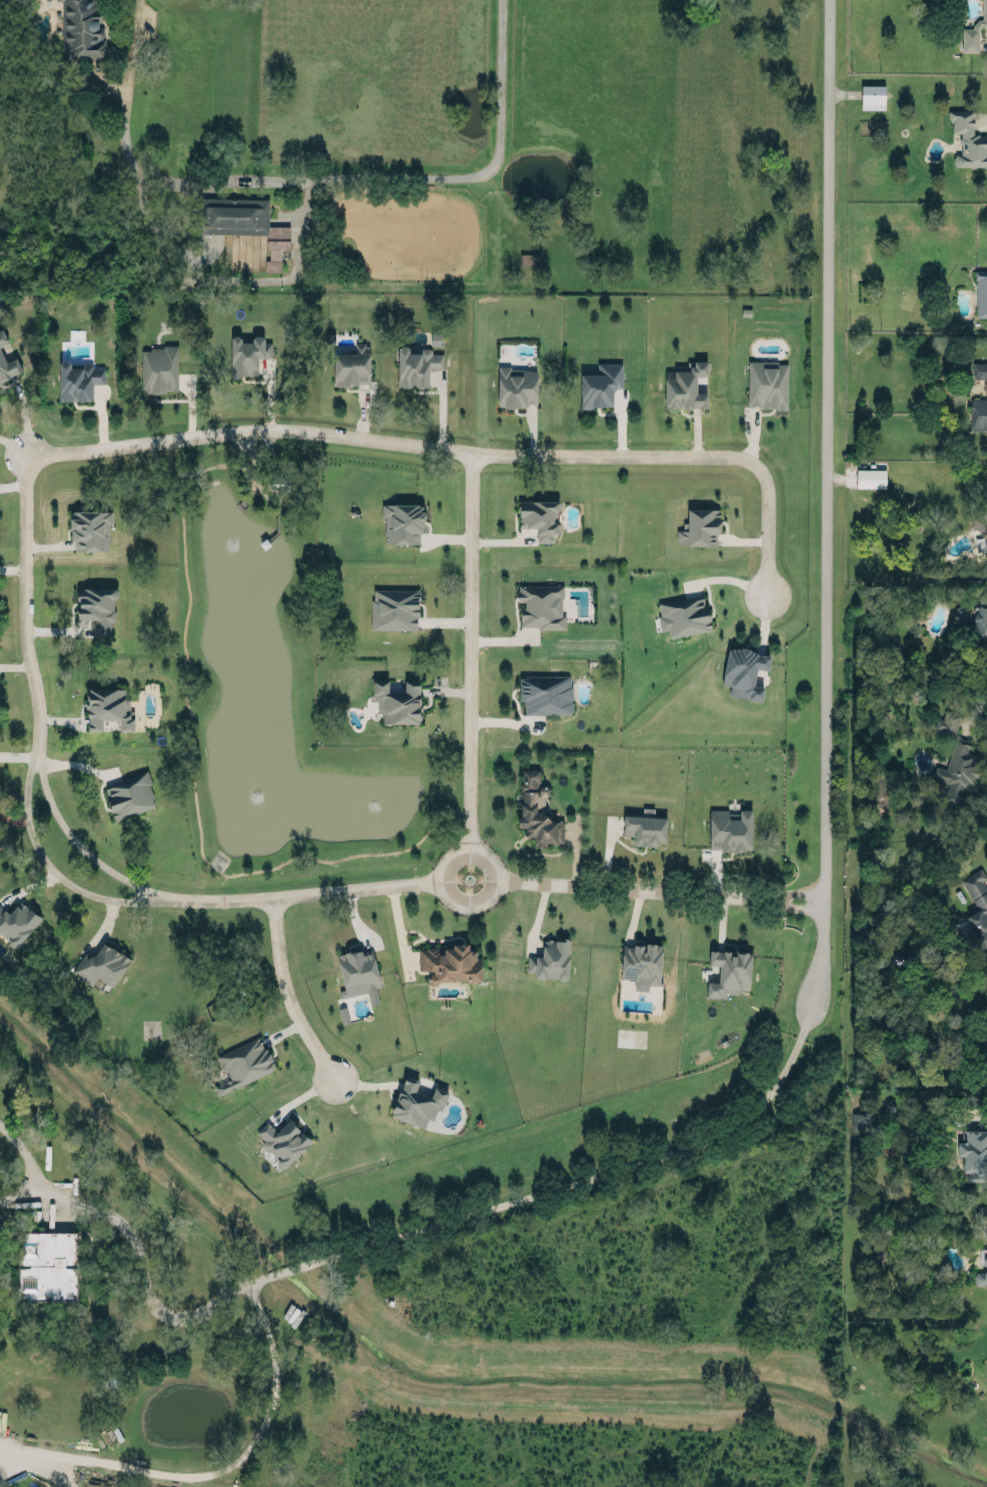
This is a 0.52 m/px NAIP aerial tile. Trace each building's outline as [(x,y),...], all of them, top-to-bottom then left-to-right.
[(63,57),(100,56),(99,0),(62,0),(63,57)] [(981,17),(980,0),(986,0),(986,25),(981,25),(979,26),(979,50),(961,50),(960,26),(972,26),(973,22),(979,17),(981,17)] [(884,84),(861,84),(861,108),(884,108),(884,84)] [(983,131),(986,131),(986,140),(986,165),(954,165),(954,152),(962,152),(962,143),(959,140),(959,132),(950,132),(950,119),(946,119),(946,106),(975,106),(975,129),(983,129),(983,131)] [(268,198),(197,197),(197,232),(268,233),(268,259),(265,259),(265,270),(281,271),(281,256),(290,256),(290,225),(268,225),(268,198)] [(539,253),(520,253),(520,264),(539,264),(539,253)] [(986,316),(986,269),(976,269),(975,316),(986,316)] [(8,341),(2,328),(0,329),(0,345),(8,341)] [(271,357),(271,341),(264,341),(264,335),(252,335),(252,340),(240,340),(240,335),(231,335),(231,375),(258,375),(258,357),(271,357)] [(333,348),(353,348),(353,340),(364,340),(364,344),(369,344),(370,382),(334,383),(333,348)] [(397,341),(407,341),(407,349),(419,349),(418,343),(432,343),(433,351),(442,350),(443,367),(429,367),(430,385),(416,385),(416,376),(407,376),(408,382),(398,382),(397,341)] [(143,392),(141,350),(149,349),(149,345),(175,344),(177,390),(143,392)] [(16,356),(6,361),(0,347),(0,381),(23,371),(16,356)] [(746,404),(746,357),(761,357),(761,363),(775,363),(775,358),(785,358),(786,403),(746,404)] [(58,400),(58,358),(71,358),(71,362),(79,363),(83,361),(91,361),(93,365),(105,366),(105,383),(93,383),(92,400),(58,400)] [(664,369),(664,406),(707,406),(707,391),(696,391),(696,375),(707,375),(707,360),(686,360),(686,364),(674,364),(674,369),(664,369)] [(621,362),(597,362),(597,373),(581,373),(580,405),(612,406),(612,387),(621,387),(621,362)] [(986,428),(986,362),(972,362),(973,378),(985,378),(986,398),(970,398),(970,428),(986,428)] [(497,367),(498,405),(537,404),(536,367),(497,367)] [(885,486),(886,468),(865,468),(865,472),(856,472),(856,486),(885,486)] [(517,499),(557,498),(558,530),(550,530),(550,539),(535,539),(535,524),(518,524),(517,499)] [(383,502),(420,500),(422,527),(418,527),(419,542),(385,543),(383,502)] [(687,504),(721,503),(722,530),(717,531),(717,543),(681,544),(680,536),(677,536),(677,527),(688,527),(687,504)] [(109,547),(73,547),(73,524),(70,524),(70,511),(72,511),(72,507),(112,507),(112,521),(109,521),(109,547)] [(984,528),(982,508),(970,510),(973,537),(983,536),(986,560),(986,527),(984,528)] [(518,584),(518,600),(521,600),(521,626),(566,626),(566,598),(567,598),(567,584),(518,584)] [(77,618),(95,618),(96,632),(110,631),(110,621),(114,621),(114,597),(118,597),(118,586),(77,587),(77,618)] [(374,587),(418,587),(418,615),(416,615),(416,626),(371,626),(371,598),(374,598),(374,587)] [(661,630),(668,628),(670,636),(710,629),(704,594),(656,602),(661,630)] [(985,599),(979,599),(974,619),(974,634),(986,637),(986,600),(985,599)] [(753,684),(756,668),(767,670),(770,654),(727,646),(721,683),(730,684),(728,695),(761,700),(763,686),(753,684)] [(524,713),(571,713),(572,675),(519,674),(519,700),(524,700),(524,713)] [(415,718),(383,718),(383,709),(377,709),(377,698),(374,698),(374,677),(386,677),(386,689),(405,689),(405,678),(420,678),(420,693),(422,694),(426,694),(426,705),(421,705),(421,714),(415,714),(415,718)] [(88,726),(86,682),(127,681),(128,711),(135,711),(135,726),(119,727),(119,713),(101,714),(101,725),(88,726)] [(960,712),(940,708),(936,730),(956,733),(960,712)] [(955,737),(945,767),(936,765),(932,778),(948,784),(944,795),(963,802),(979,755),(968,751),(971,742),(955,737)] [(563,842),(564,819),(544,818),(545,794),(549,795),(550,784),(540,784),(540,768),(521,768),(519,826),(524,826),(524,835),(534,835),(534,846),(546,846),(546,842),(563,842)] [(102,784),(114,819),(157,805),(145,770),(102,784)] [(752,809),(739,808),(739,818),(728,818),(728,808),(710,808),(709,849),(751,849),(752,809)] [(666,816),(623,814),(623,834),(634,834),(634,844),(656,845),(656,840),(666,840),(666,816)] [(966,915),(971,926),(964,930),(974,951),(986,945),(986,889),(985,890),(976,871),(962,878),(977,909),(966,915)] [(15,944),(0,931),(0,901),(6,906),(15,900),(20,904),(23,899),(40,913),(15,944)] [(527,952),(526,969),(534,969),(534,974),(556,975),(558,976),(565,976),(566,975),(569,935),(555,934),(555,936),(543,936),(542,950),(536,950),(536,952),(527,952)] [(418,946),(418,965),(433,965),(433,976),(453,976),(453,973),(468,973),(468,975),(481,975),(481,960),(475,960),(475,943),(469,943),(469,937),(452,936),(452,942),(444,942),(444,948),(440,948),(440,943),(425,943),(425,946),(418,946)] [(84,949),(70,967),(91,982),(98,972),(112,982),(130,955),(105,937),(95,950),(84,949)] [(621,980),(660,982),(661,944),(622,942),(621,980)] [(373,950),(362,952),(362,948),(336,953),(343,989),(339,989),(340,996),(367,991),(370,1004),(379,1002),(376,986),(379,985),(373,950)] [(750,989),(751,951),(709,949),(709,964),(719,964),(718,981),(707,980),(706,995),(727,996),(727,993),(738,993),(738,988),(750,989)] [(216,1054),(260,1034),(275,1065),(218,1092),(211,1079),(225,1073),(216,1054)] [(402,1070),(421,1077),(417,1087),(429,1092),(433,1081),(449,1086),(441,1108),(437,1107),(434,1117),(427,1115),(423,1123),(388,1110),(402,1070)] [(288,1112),(274,1126),(266,1118),(256,1128),(263,1135),(262,1137),(262,1144),(266,1149),(269,1146),(277,1154),(277,1160),(280,1164),(285,1164),(312,1135),(288,1112)] [(851,1128),(860,1128),(861,1112),(852,1112),(851,1128)] [(986,1180),(986,1127),(964,1127),(964,1138),(962,1138),(962,1180),(986,1180)] [(986,1226),(986,1249),(981,1249),(981,1271),(974,1271),(974,1286),(986,1285),(986,1226)] [(18,1228),(78,1229),(78,1300),(18,1300),(18,1228)]
